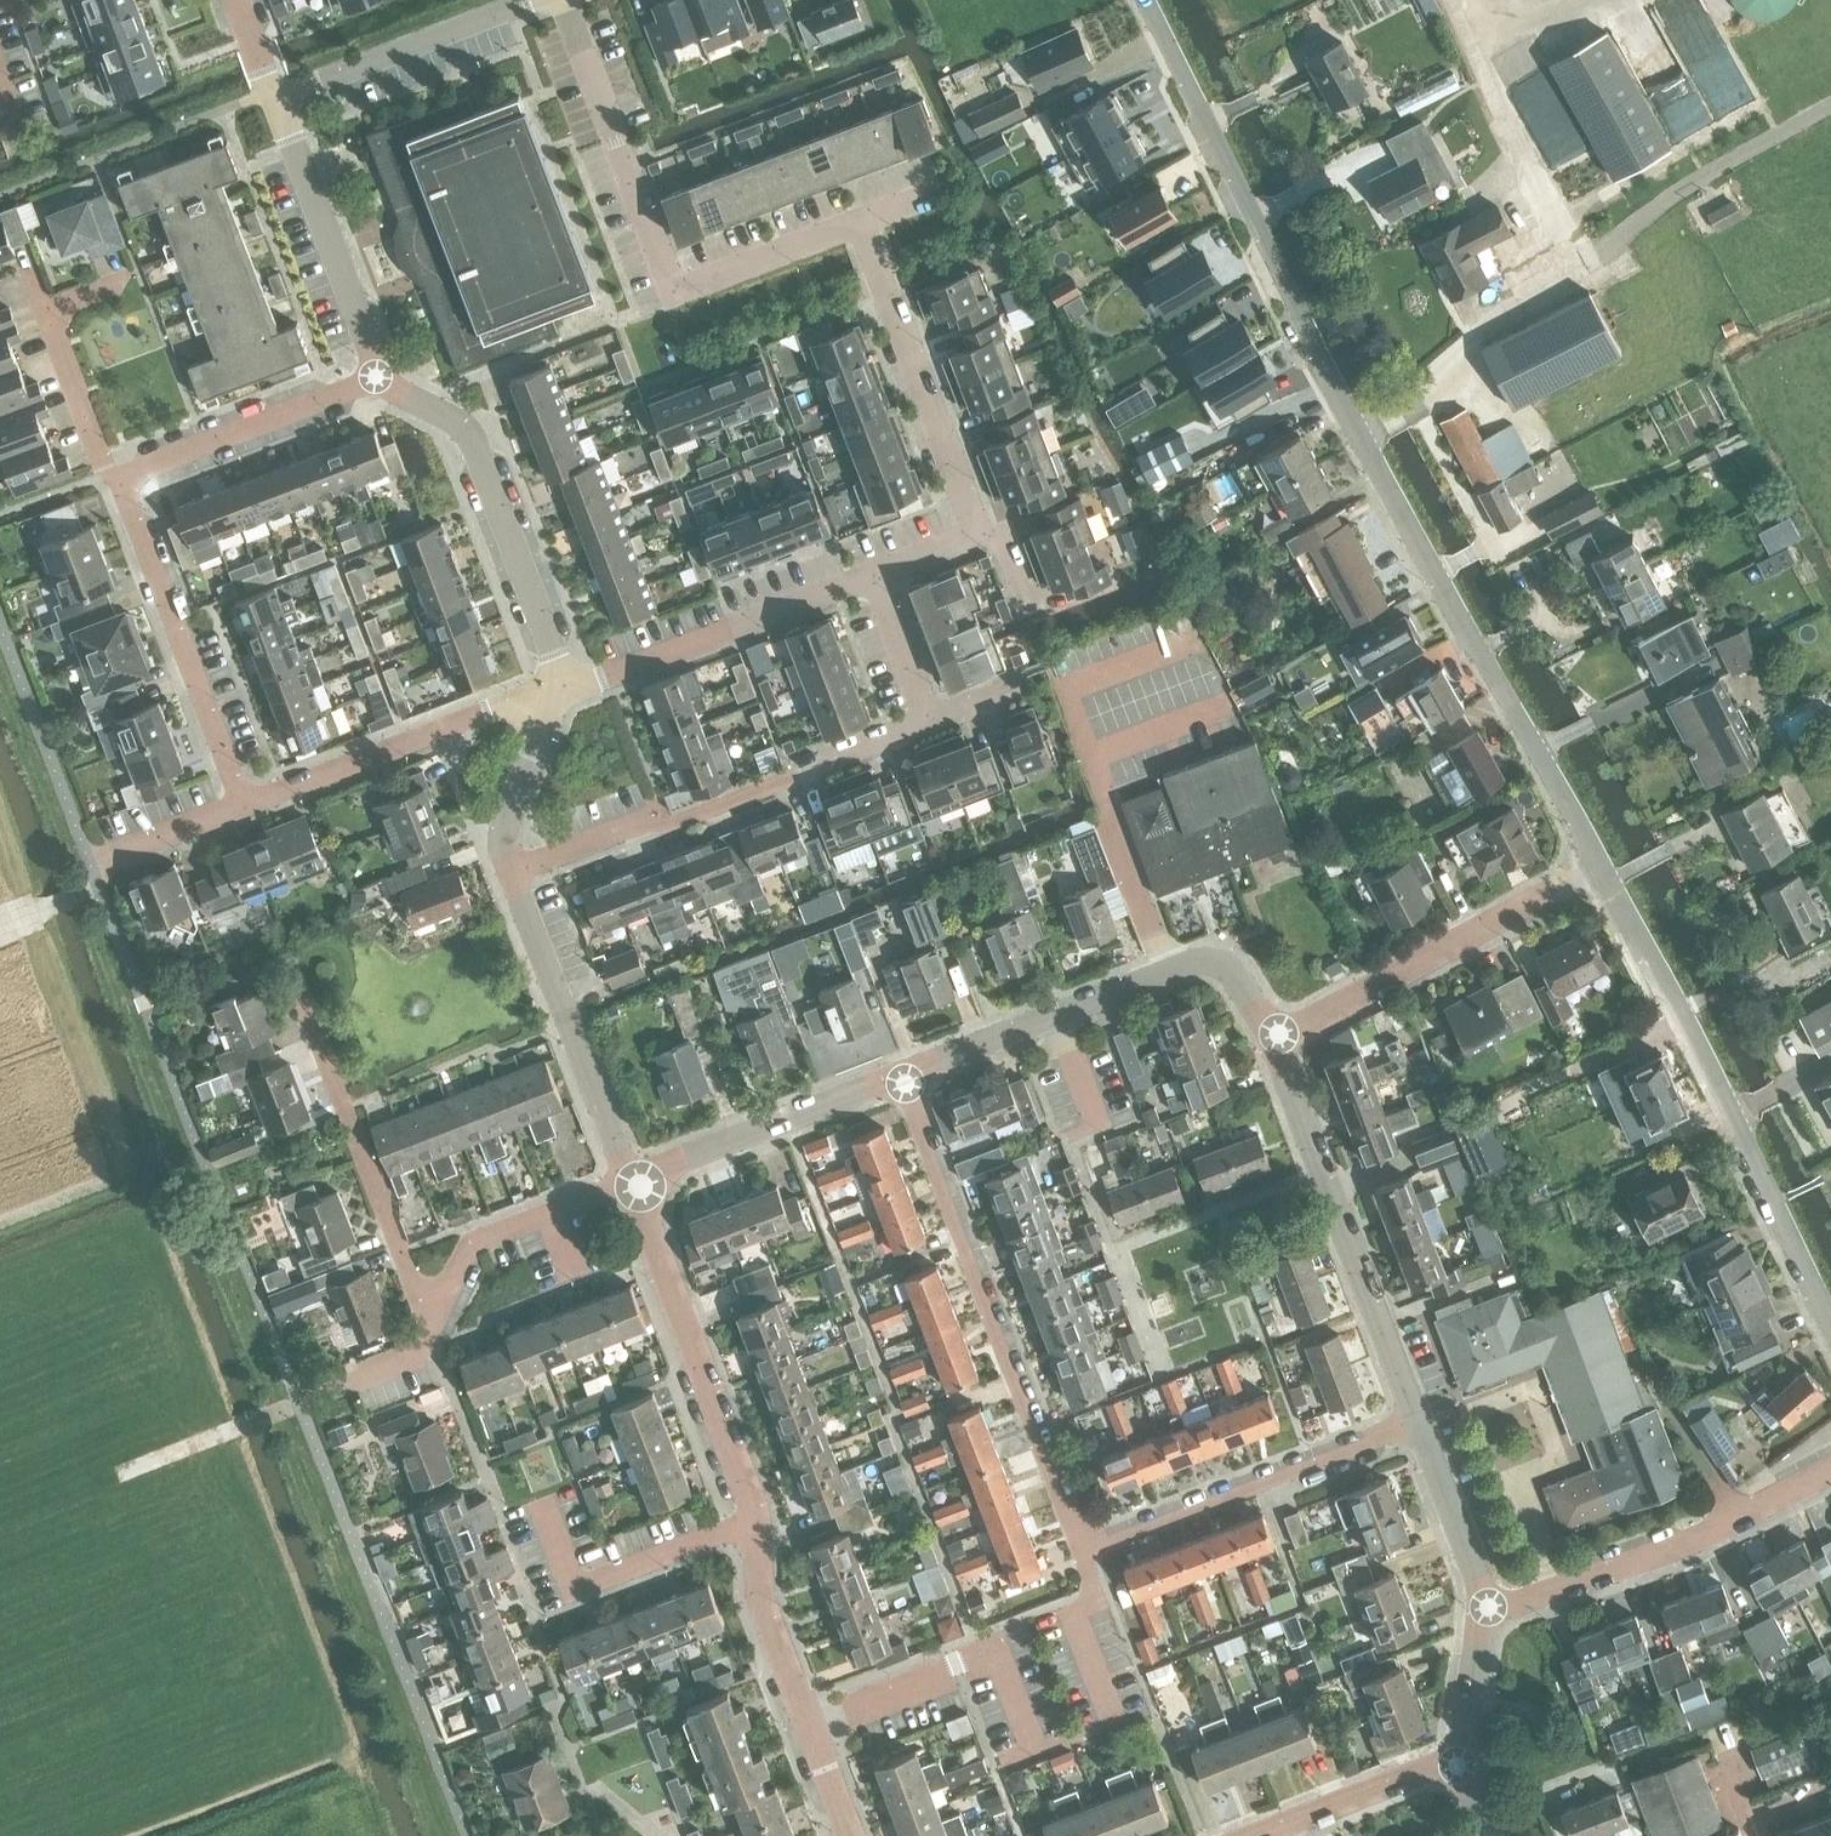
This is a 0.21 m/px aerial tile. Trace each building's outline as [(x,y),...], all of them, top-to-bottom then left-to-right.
[(80,22),(137,1),(136,0),(72,0),(80,22)] [(273,4),(277,14),(289,10),(286,0),(283,0),(273,4)] [(335,9),(359,0),(332,0),(335,9)] [(698,32),(685,0),(661,0),(654,3),(659,17),(645,22),(661,63),(677,57),(671,42),(698,32)] [(698,32),(706,50),(734,38),(733,37),(749,30),(737,0),(685,0),(698,32)] [(759,26),(789,14),(783,0),(749,0),(759,26)] [(863,24),(854,0),(838,0),(811,11),(812,13),(797,18),(807,44),(822,38),(823,40),(863,24)] [(1429,18),(1446,9),(1441,0),(1419,0),(1429,18)] [(1620,16),(1631,35),(1660,18),(1649,0),(1648,0),(1620,16)] [(1731,7),(1735,12),(1740,17),(1746,20),(1753,23),(1762,25),(1770,24),(1778,22),(1785,19),(1792,14),(1798,7),(1802,0),(1727,0),(1731,7)] [(137,1),(80,22),(80,24),(89,47),(100,43),(146,26),(137,1)] [(787,23),(758,34),(767,57),(795,46),(787,23)] [(37,25),(26,29),(30,41),(42,37),(37,25)] [(108,66),(98,70),(98,72),(155,51),(146,26),(100,43),(108,66)] [(1039,87),(1092,64),(1076,27),(1023,50),(1039,87)] [(1606,32),(1550,63),(1613,177),(1670,145),(1606,32)] [(42,37),(30,41),(34,52),(46,48),(42,37)] [(1333,107),(1368,88),(1343,39),(1307,57),(1333,107)] [(155,51),(98,72),(108,97),(132,88),(135,95),(154,88),(151,81),(164,76),(155,51)] [(885,72),(888,81),(902,76),(898,67),(885,72)] [(876,86),(888,81),(885,72),(873,77),(876,86)] [(55,74),(44,78),(48,90),(60,86),(55,74)] [(60,86),(48,90),(52,101),(64,97),(60,86)] [(833,92),(837,101),(850,96),(847,87),(833,92)] [(1016,91),(957,119),(967,142),(1026,114),(1016,91)] [(825,106),(837,101),(833,92),(821,97),(825,106)] [(1109,92),(1051,124),(1068,155),(1126,124),(1125,121),(1119,110),(1123,108),(1115,93),(1111,95),(1109,92)] [(596,295),(525,109),(519,93),(474,111),(467,94),(367,133),(457,368),(558,330),(551,313),(596,295)] [(896,107),(912,149),(936,140),(927,116),(930,115),(923,97),(896,107)] [(788,109),(791,118),(804,114),(800,105),(788,109)] [(889,158),(912,149),(896,107),(873,116),(889,158)] [(778,123),(791,118),(788,109),(775,114),(778,123)] [(866,167),(889,158),(873,116),(850,124),(866,167)] [(744,126),(748,135),(763,129),(760,120),(744,126)] [(1449,171),(1430,135),(1422,120),(1387,139),(1388,140),(1395,137),(1407,160),(1371,179),(1382,201),(1381,201),(1380,206),(1384,214),(1389,215),(1390,215),(1391,218),(1436,195),(1429,181),(1449,171)] [(843,176),(866,167),(850,124),(827,133),(843,176)] [(1126,124),(1068,155),(1085,187),(1143,156),(1142,152),(1146,150),(1138,135),(1134,138),(1128,127),(1126,124)] [(738,139),(748,135),(744,126),(734,130),(738,139)] [(819,184),(843,176),(827,133),(803,142),(819,184)] [(700,143),(704,152),(717,147),(713,138),(700,143)] [(995,155),(986,138),(970,146),(979,163),(995,155)] [(273,331),(217,183),(241,173),(228,140),(120,180),(133,214),(160,204),(214,346),(219,344),(222,351),(190,363),(202,397),(310,356),(297,322),(273,331)] [(796,193),(819,184),(803,142),(780,151),(796,193)] [(691,156),(704,152),(700,143),(688,147),(691,156)] [(773,202),(796,193),(780,151),(757,160),(773,202)] [(652,172),(662,168),(658,159),(648,163),(652,172)] [(750,211),(773,202),(757,160),(734,169),(750,211)] [(727,220),(750,211),(734,169),(711,177),(727,220)] [(704,228),(727,220),(711,177),(688,186),(704,228)] [(1161,184),(1110,211),(1111,213),(1113,211),(1128,239),(1174,214),(1159,187),(1162,186),(1161,184)] [(680,238),(704,228),(688,186),(661,197),(669,217),(672,216),(680,238)] [(1105,186),(1090,195),(1093,201),(1109,193),(1105,186)] [(123,243),(104,192),(51,212),(57,228),(53,229),(49,232),(47,236),(48,241),(50,245),(54,246),(59,246),(63,244),(65,249),(100,236),(105,250),(123,243)] [(1733,197),(1706,212),(1717,231),(1743,216),(1733,197)] [(1489,277),(1476,251),(1514,231),(1499,203),(1421,243),(1432,264),(1434,263),(1452,296),(1489,277)] [(16,254),(13,245),(31,238),(18,204),(0,211),(0,215),(1,218),(0,218),(0,260),(16,254)] [(250,224),(260,220),(256,208),(245,212),(250,224)] [(260,220),(250,224),(254,234),(264,230),(260,220)] [(1183,238),(1148,257),(1158,273),(1150,277),(1167,307),(1218,279),(1201,249),(1192,254),(1183,238)] [(948,279),(917,291),(926,314),(935,310),(937,315),(955,308),(961,322),(995,309),(989,293),(980,267),(969,271),(967,267),(946,275),(948,279)] [(273,286),(284,282),(280,271),(269,275),(273,286)] [(1077,278),(1057,288),(1070,313),(1090,302),(1077,278)] [(284,282),(273,286),(277,297),(288,293),(284,282)] [(1513,406),(1621,350),(1589,290),(1482,346),(1513,406)] [(1016,327),(1035,320),(1028,303),(1009,310),(1016,327)] [(16,321),(10,306),(0,310),(0,327),(16,321)] [(1223,310),(1188,329),(1189,329),(1197,344),(1190,348),(1198,363),(1206,376),(1256,348),(1240,320),(1231,324),(1223,310)] [(823,369),(865,353),(861,341),(865,340),(859,324),(834,333),(828,318),(796,331),(812,373),(823,369)] [(952,383),(1015,359),(999,318),(964,331),(970,345),(951,352),(953,357),(944,361),(952,383)] [(19,363),(10,341),(22,337),(16,321),(0,327),(0,370),(19,363)] [(618,366),(630,362),(624,347),(612,351),(618,366)] [(1256,348),(1206,376),(1214,391),(1222,405),(1229,402),(1237,416),(1272,397),(1263,382),(1272,377),(1256,348)] [(734,367),(750,409),(778,399),(761,353),(741,360),(743,364),(734,367)] [(865,353),(823,369),(834,397),(880,379),(874,364),(870,366),(865,353)] [(1015,359),(952,383),(960,405),(970,402),(972,407),(991,400),(996,414),(1030,401),(1015,359)] [(630,362),(618,366),(624,382),(635,377),(630,362)] [(44,396),(39,381),(27,385),(19,363),(0,370),(0,413),(44,396)] [(522,405),(561,390),(550,363),(511,378),(522,405)] [(723,420),(750,409),(734,367),(719,373),(717,369),(706,374),(723,420)] [(696,430),(723,420),(706,374),(691,379),(692,383),(680,388),(696,430)] [(844,424),(886,408),(881,396),(885,394),(880,379),(834,397),(844,424)] [(668,441),(696,430),(680,388),(668,393),(666,389),(650,395),(668,441)] [(531,429),(570,413),(561,390),(522,405),(531,429)] [(792,415),(801,411),(793,391),(784,395),(792,415)] [(47,438),(39,416),(50,411),(44,396),(0,413),(0,447),(3,455),(47,438)] [(637,416),(649,412),(643,396),(631,400),(637,416)] [(1133,415),(1124,399),(1109,408),(1108,406),(1106,407),(1116,424),(1133,415)] [(1477,489),(1531,460),(1512,422),(1483,437),(1467,407),(1441,421),(1477,489)] [(855,451),(901,434),(895,419),(891,420),(886,408),(844,424),(855,451)] [(987,474),(1050,451),(1034,409),(999,422),(1005,437),(986,444),(988,449),(979,453),(987,474)] [(801,411),(792,415),(795,423),(804,419),(801,411)] [(649,412),(637,416),(643,431),(655,427),(649,412)] [(540,454),(579,438),(570,413),(531,429),(540,454)] [(1720,454),(1747,441),(1741,429),(1715,443),(1720,454)] [(350,440),(365,480),(390,470),(392,477),(406,472),(394,441),(382,446),(376,430),(350,440)] [(1181,433),(1137,454),(1149,480),(1194,459),(1181,433)] [(1273,486),(1317,462),(1301,433),(1257,457),(1273,486)] [(763,441),(766,450),(784,444),(781,434),(763,441)] [(865,478),(907,462),(903,450),(907,449),(901,434),(855,451),(865,478)] [(47,438),(3,455),(17,492),(73,471),(67,456),(56,460),(47,438)] [(561,474),(588,461),(579,438),(540,454),(550,478),(561,474)] [(350,440),(325,450),(340,489),(355,484),(360,499),(371,494),(365,480),(350,440)] [(756,454),(766,450),(763,441),(753,445),(756,454)] [(656,465),(667,461),(662,445),(650,449),(656,465)] [(325,450),(301,459),(316,499),(326,495),(340,489),(325,450)] [(769,457),(772,466),(790,459),(787,450),(769,457)] [(1050,451),(987,474),(996,497),(1005,493),(1007,498),(1025,491),(1031,505),(1065,492),(1050,451)] [(1201,465),(1210,481),(1231,470),(1222,453),(1201,465)] [(812,467),(821,464),(817,454),(808,458),(812,467)] [(712,460),(716,470),(730,464),(726,455),(712,460)] [(570,497),(609,482),(599,457),(588,461),(561,474),(570,497)] [(754,473),(772,466),(769,457),(750,464),(754,473)] [(276,469),(291,508),(316,499),(301,459),(276,469)] [(702,475),(716,470),(712,460),(698,466),(702,475)] [(1531,460),(1477,489),(1498,529),(1523,516),(1512,495),(1542,479),(1531,460)] [(667,461),(656,465),(662,480),(673,476),(667,461)] [(907,462),(865,478),(854,483),(871,526),(902,513),(897,498),(922,489),(916,473),(912,474),(907,462)] [(1317,462),(1273,486),(1288,515),(1332,491),(1317,462)] [(821,464),(812,467),(816,477),(825,474),(821,464)] [(267,518),(291,508),(276,469),(252,478),(267,518)] [(1144,470),(1137,474),(1142,485),(1149,481),(1144,470)] [(718,476),(721,485),(736,480),(732,471),(718,476)] [(708,491),(721,485),(718,476),(704,481),(708,491)] [(242,527),(267,518),(252,478),(227,487),(242,527)] [(580,523),(618,508),(609,482),(570,497),(580,523)] [(203,497),(218,536),(242,527),(227,487),(203,497)] [(784,497),(800,540),(812,535),(814,539),(830,533),(812,487),(784,497)] [(1552,535),(1603,508),(1593,489),(1542,516),(1552,535)] [(834,522),(844,519),(833,492),(824,496),(834,522)] [(675,514),(686,510),(680,495),(669,499),(675,514)] [(182,521),(169,526),(184,567),(224,552),(218,536),(203,497),(177,507),(182,521)] [(788,544),(800,540),(784,497),(757,508),(774,554),(789,548),(788,544)] [(1034,562),(1086,542),(1096,538),(1080,497),(1046,510),(1051,524),(1033,531),(1035,536),(1025,540),(1034,562)] [(74,501),(41,512),(47,528),(45,529),(42,532),(41,536),(42,539),(54,572),(104,553),(95,531),(99,530),(96,523),(84,527),(74,501)] [(590,548),(628,533),(618,508),(580,523),(590,548)] [(759,560),(774,554),(757,508),(730,518),(746,560),(758,556),(759,560)] [(686,510),(675,514),(681,530),(692,525),(686,510)] [(1309,579),(1364,550),(1348,521),(1342,524),(1336,511),(1287,537),(1309,579)] [(1230,521),(1225,512),(1211,519),(1216,528),(1230,521)] [(733,565),(746,560),(730,518),(701,529),(719,575),(735,569),(733,565)] [(1789,519),(1778,525),(1788,544),(1800,538),(1789,519)] [(412,561),(452,546),(442,521),(403,536),(412,561)] [(357,533),(361,545),(377,539),(372,527),(357,533)] [(1606,582),(1647,561),(1634,534),(1601,551),(1590,531),(1565,544),(1576,566),(1593,557),(1606,582)] [(357,533),(341,540),(345,551),(361,545),(357,533)] [(600,573),(638,558),(628,533),(590,548),(600,573)] [(303,540),(288,546),(297,569),(310,564),(312,563),(307,552),(303,540)] [(1086,542),(1034,562),(1042,584),(1051,580),(1053,585),(1072,578),(1077,592),(1112,579),(1106,565),(1097,569),(1086,542)] [(694,564),(705,559),(699,544),(688,548),(694,564)] [(307,552),(312,563),(328,557),(323,546),(307,552)] [(422,586),(461,571),(452,546),(412,561),(422,586)] [(1790,546),(1774,555),(1782,571),(1798,562),(1790,546)] [(1364,550),(1309,579),(1320,599),(1330,594),(1344,619),(1349,616),(1352,622),(1388,603),(1369,567),(1372,565),(1364,550)] [(62,619),(111,600),(106,586),(119,582),(116,575),(112,576),(104,553),(54,572),(65,600),(56,604),(61,618),(62,619)] [(983,566),(992,563),(989,553),(980,556),(983,566)] [(609,597),(647,582),(638,558),(600,573),(609,597)] [(705,559),(694,564),(700,579),(711,575),(705,559)] [(1647,561),(1606,582),(1625,620),(1664,600),(1658,588),(1660,587),(1647,561)] [(411,563),(366,573),(370,589),(415,579),(411,563)] [(259,571),(263,582),(278,576),(274,565),(259,571)] [(352,584),(363,580),(357,565),(347,569),(352,584)] [(921,610),(976,589),(971,574),(962,577),(958,565),(936,573),(937,576),(912,586),(921,610)] [(247,588),(263,582),(259,571),(243,577),(247,588)] [(428,602),(416,607),(419,615),(431,611),(470,596),(461,571),(422,586),(428,602)] [(334,593),(345,588),(339,572),(328,577),(334,593)] [(238,591),(233,579),(218,585),(222,597),(238,591)] [(363,580),(352,584),(358,600),(369,596),(363,580)] [(609,597),(618,621),(657,606),(647,582),(609,597)] [(236,601),(246,626),(295,607),(291,595),(281,599),(275,586),(236,601)] [(339,607),(351,603),(345,588),(334,593),(339,607)] [(921,610),(931,636),(978,618),(974,608),(983,605),(980,598),(976,589),(921,610)] [(431,611),(419,615),(423,626),(435,621),(440,635),(479,620),(470,596),(431,611)] [(1000,609),(1009,606),(1005,596),(996,599),(1000,609)] [(62,619),(61,618),(52,621),(58,637),(76,630),(87,658),(137,640),(132,627),(134,626),(136,622),(133,613),(129,611),(126,612),(125,610),(116,613),(111,600),(62,619)] [(1009,606),(1000,609),(1003,619),(1012,616),(1009,606)] [(246,626),(255,650),(294,635),(288,620),(299,616),(295,607),(246,626)] [(1405,613),(1340,649),(1358,681),(1423,646),(1415,631),(1417,630),(1409,615),(1407,616),(1405,613)] [(371,634),(382,630),(376,614),(365,618),(371,634)] [(798,658),(840,642),(830,617),(809,625),(808,622),(787,630),(798,658)] [(1692,630),(1685,617),(1636,642),(1653,675),(1705,649),(1694,628),(1692,630)] [(940,660),(995,639),(989,623),(981,626),(978,618),(931,636),(940,660)] [(450,660),(489,645),(479,620),(440,635),(450,660)] [(353,642),(364,638),(358,622),(347,626),(353,642)] [(1754,641),(1749,632),(1745,625),(1714,640),(1722,657),(1754,641)] [(382,630),(371,634),(377,649),(388,645),(382,630)] [(265,676),(315,657),(311,647),(300,651),(294,635),(255,650),(265,676)] [(364,638),(353,642),(358,657),(369,653),(364,638)] [(995,639),(940,660),(950,685),(974,676),(975,679),(1006,667),(995,639)] [(88,707),(137,689),(132,675),(148,669),(147,667),(149,666),(151,662),(148,653),(144,651),(141,652),(137,640),(87,658),(97,687),(83,692),(88,707)] [(1754,641),(1722,657),(1731,674),(1763,659),(1754,641)] [(753,664),(762,660),(755,642),(746,646),(753,664)] [(807,683),(849,667),(840,642),(798,658),(807,683)] [(489,645),(450,660),(439,664),(442,673),(454,669),(460,686),(499,671),(489,645)] [(1015,663),(1020,662),(1024,660),(1021,650),(1012,653),(1015,663)] [(313,685),(324,681),(315,657),(265,676),(274,700),(313,685)] [(739,679),(750,675),(744,660),(733,664),(739,679)] [(390,683),(401,679),(395,664),(384,668),(390,683)] [(681,671),(643,686),(653,711),(702,693),(697,681),(693,667),(681,671)] [(816,707),(858,691),(849,667),(807,683),(816,707)] [(1410,677),(1414,684),(1394,696),(1416,731),(1435,720),(1436,721),(1464,704),(1442,668),(1420,681),(1416,673),(1410,677)] [(1249,702),(1277,687),(1268,670),(1240,685),(1249,702)] [(371,691),(382,686),(377,671),(365,675),(371,690),(371,691)] [(739,700),(757,693),(750,675),(739,679),(732,681),(739,700)] [(1737,707),(1721,676),(1669,702),(1694,752),(1692,753),(1707,781),(1756,756),(1747,740),(1755,736),(1739,705),(1737,707)] [(766,698),(775,695),(768,677),(759,680),(766,698)] [(401,679),(390,683),(395,698),(406,694),(401,679)] [(1303,703),(1319,696),(1312,680),(1296,686),(1303,703)] [(1376,751),(1406,735),(1377,683),(1347,699),(1376,751)] [(313,685),(274,700),(283,725),(323,710),(313,685)] [(371,691),(371,690),(367,692),(377,718),(392,712),(382,686),(371,691)] [(127,750),(172,733),(160,701),(144,707),(137,689),(88,707),(96,726),(115,719),(127,750)] [(858,691),(816,707),(827,735),(848,728),(847,725),(868,717),(858,691)] [(653,711),(662,736),(701,721),(696,709),(706,705),(702,693),(653,711)] [(775,695),(766,698),(770,708),(779,705),(775,695)] [(1044,736),(1033,705),(1009,714),(1013,723),(1008,725),(1015,744),(1001,749),(1014,784),(1030,778),(1026,767),(1056,755),(1048,734),(1044,736)] [(323,710),(283,725),(287,734),(284,735),(289,749),(292,748),(293,749),(341,731),(332,706),(322,709),(323,710)] [(757,728),(768,724),(762,709),(752,713),(757,728)] [(701,721),(662,736),(672,760),(710,746),(724,740),(720,729),(706,734),(701,721)] [(1458,761),(1435,773),(1453,807),(1476,795),(1506,778),(1479,729),(1449,745),(1458,761)] [(940,740),(964,803),(1005,787),(992,753),(978,758),(971,740),(965,742),(962,732),(940,740)] [(172,733),(127,750),(138,780),(122,786),(130,805),(175,788),(168,770),(184,764),(172,733)] [(786,751),(795,747),(792,738),(782,741),(786,751)] [(1157,894),(1203,877),(1294,842),(1255,738),(1162,773),(1166,783),(1121,800),(1157,894)] [(710,746),(672,760),(682,786),(690,782),(696,796),(731,782),(726,769),(734,765),(724,740),(710,746)] [(923,819),(964,803),(940,740),(918,749),(922,758),(914,761),(921,780),(910,784),(923,819)] [(1282,786),(1289,790),(1298,789),(1303,782),(1304,776),(1300,768),(1293,764),(1285,766),(1280,772),(1279,779),(1282,786)] [(849,775),(873,838),(914,823),(900,788),(886,793),(879,775),(874,777),(870,767),(849,775)] [(391,829),(436,812),(426,787),(430,785),(424,769),(381,786),(386,800),(381,802),(391,829)] [(832,814),(818,819),(831,854),(873,838),(849,775),(827,784),(830,793),(825,795),(832,814)] [(1764,790),(1722,811),(1750,867),(1809,837),(1784,787),(1767,795),(1764,790)] [(1506,865),(1536,849),(1513,806),(1484,821),(1481,815),(1459,827),(1483,873),(1504,862),(1506,865)] [(765,819),(781,860),(786,871),(810,861),(815,873),(831,867),(818,835),(805,840),(792,808),(765,819)] [(1004,814),(1010,830),(1023,825),(1017,810),(1004,814)] [(412,867),(422,863),(422,862),(455,849),(449,833),(445,835),(436,812),(391,829),(402,855),(406,853),(412,867)] [(250,843),(267,886),(288,877),(291,883),(327,869),(306,816),(270,830),(272,835),(250,843)] [(751,861),(739,866),(738,866),(751,898),(765,892),(756,869),(781,860),(765,819),(739,829),(751,861)] [(1071,836),(1090,885),(1065,895),(1084,943),(1118,929),(1103,889),(1118,883),(1095,826),(1071,836)] [(714,839),(688,849),(704,889),(710,903),(735,894),(738,903),(751,898),(738,866),(728,870),(717,843),(715,838),(714,839)] [(1395,924),(1428,906),(1417,885),(1433,877),(1415,842),(1395,853),(1402,865),(1372,881),(1395,924)] [(245,894),(267,886),(250,843),(228,852),(226,847),(210,853),(218,874),(199,881),(212,913),(247,899),(245,894)] [(662,895),(661,895),(674,927),(688,922),(697,918),(693,910),(710,903),(704,889),(688,849),(662,859),(664,864),(674,890),(662,895)] [(1004,919),(983,927),(1001,974),(1036,961),(1028,940),(1044,934),(1013,855),(988,865),(994,881),(1004,877),(1013,899),(999,905),(1004,919)] [(422,863),(412,867),(388,876),(398,900),(406,897),(416,924),(471,902),(457,868),(429,879),(422,863)] [(200,923),(177,865),(131,883),(149,928),(171,919),(197,930),(200,923)] [(637,868),(610,878),(626,919),(651,909),(660,933),(674,927),(661,895),(649,900),(639,874),(637,868)] [(1801,872),(1762,892),(1794,957),(1830,938),(1830,910),(1817,882),(1808,886),(1801,872)] [(599,929),(625,919),(610,878),(583,888),(599,929)] [(932,886),(939,904),(951,900),(956,890),(951,878),(932,886)] [(806,920),(846,905),(838,886),(799,902),(806,920)] [(901,975),(888,980),(901,1013),(955,992),(938,946),(953,940),(938,901),(932,888),(899,901),(915,943),(899,949),(906,967),(899,970),(901,975)] [(877,908),(852,918),(863,945),(877,940),(871,926),(883,921),(877,908)] [(1553,1019),(1572,1009),(1562,991),(1608,966),(1589,930),(1539,956),(1551,978),(1536,986),(1553,1019)] [(840,939),(852,970),(868,964),(856,933),(840,939)] [(805,937),(774,949),(780,966),(811,954),(805,937)] [(969,985),(985,978),(972,944),(956,950),(969,985)] [(772,955),(717,976),(730,1010),(741,1011),(745,1020),(740,1021),(758,1068),(793,1055),(778,1018),(794,1012),(772,955)] [(683,956),(653,968),(657,977),(657,978),(687,966),(683,956)] [(640,958),(608,970),(614,984),(616,984),(646,972),(640,958)] [(1490,982),(1444,1006),(1464,1043),(1492,1029),(1496,1036),(1542,1012),(1521,972),(1493,987),(1490,982)] [(837,984),(833,974),(818,979),(822,989),(821,990),(825,1001),(805,1009),(813,1032),(834,1024),(839,1037),(873,1024),(855,977),(837,984)] [(686,1037),(687,1036),(706,1029),(690,986),(670,994),(686,1037)] [(224,1072),(228,1070),(247,1063),(240,1046),(276,1032),(259,990),(240,998),(238,993),(213,1002),(224,1031),(231,1028),(238,1045),(217,1053),(224,1072)] [(1158,1017),(1164,1033),(1157,1036),(1161,1045),(1168,1042),(1170,1047),(1206,1033),(1202,1020),(1206,1019),(1200,1005),(1196,1006),(1195,1003),(1174,1011),(1170,1000),(1148,1008),(1152,1019),(1158,1017)] [(1830,1046),(1830,1000),(1800,1017),(1819,1052),(1830,1046)] [(1125,1063),(1139,1058),(1128,1029),(1114,1034),(1125,1063)] [(1180,1074),(1217,1060),(1212,1048),(1216,1047),(1211,1033),(1207,1034),(1206,1033),(1170,1047),(1180,1074)] [(1340,1094),(1374,1082),(1400,1072),(1413,1065),(1398,1038),(1386,1044),(1393,1058),(1368,1067),(1361,1050),(1327,1062),(1340,1094)] [(669,1103),(711,1087),(693,1040),(659,1053),(670,1082),(663,1085),(669,1103)] [(1635,1051),(1600,1067),(1617,1105),(1674,1079),(1662,1052),(1661,1050),(1659,1051),(1660,1051),(1639,1060),(1635,1051)] [(247,1063),(228,1070),(234,1086),(249,1080),(269,1129),(311,1112),(292,1063),(267,1073),(261,1057),(247,1063)] [(1139,1058),(1125,1063),(1131,1078),(1144,1073),(1139,1058)] [(524,1069),(548,1137),(558,1133),(551,1113),(567,1107),(548,1059),(524,1069)] [(1217,1060),(1180,1074),(1191,1102),(1227,1088),(1223,1077),(1227,1075),(1222,1061),(1218,1063),(1217,1060)] [(539,1141),(548,1137),(524,1069),(499,1078),(517,1126),(531,1121),(539,1141)] [(1816,1083),(1830,1111),(1830,1074),(1816,1083)] [(979,1085),(993,1123),(1020,1113),(1025,1126),(1040,1120),(1024,1076),(1009,1081),(1007,1075),(994,1080),(993,1076),(978,1082),(980,1085),(979,1085)] [(502,1132),(517,1126),(499,1078),(473,1088),(498,1156),(509,1152),(502,1132)] [(1674,1079),(1617,1105),(1630,1134),(1643,1128),(1647,1137),(1669,1127),(1665,1118),(1686,1109),(1688,1108),(1687,1106),(1686,1106),(1674,1079)] [(1352,1127),(1386,1114),(1374,1082),(1340,1094),(1352,1127)] [(953,1106),(936,1112),(947,1141),(964,1135),(993,1123),(979,1085),(966,1090),(965,1087),(950,1093),(952,1096),(949,1097),(953,1106)] [(489,1160),(498,1156),(473,1088),(451,1097),(468,1145),(482,1140),(489,1160)] [(1172,1109),(1189,1103),(1184,1089),(1167,1096),(1172,1109)] [(451,1151),(468,1145),(451,1097),(423,1107),(449,1176),(459,1172),(451,1151)] [(1386,1114),(1352,1127),(1365,1160),(1399,1147),(1393,1131),(1418,1121),(1412,1104),(1386,1114)] [(441,1179),(449,1176),(423,1107),(400,1116),(418,1164),(433,1159),(441,1179)] [(1481,1107),(1450,1120),(1474,1174),(1505,1160),(1481,1107)] [(1161,1121),(1157,1111),(1156,1108),(1144,1112),(1149,1126),(1161,1121)] [(1177,1133),(1187,1129),(1182,1115),(1172,1119),(1177,1133)] [(403,1170),(418,1164),(400,1116),(374,1126),(400,1195),(411,1191),(403,1170)] [(859,1153),(846,1158),(848,1165),(851,1172),(864,1167),(895,1155),(884,1127),(853,1139),(859,1153)] [(1443,1129),(1413,1141),(1418,1154),(1448,1143),(1455,1140),(1450,1127),(1443,1129)] [(252,1129),(208,1146),(215,1165),(259,1147),(252,1129)] [(1054,1142),(1050,1131),(1039,1135),(1043,1146),(1054,1142)] [(1123,1133),(1105,1139),(1111,1157),(1130,1150),(1123,1133)] [(1225,1145),(1238,1177),(1270,1165),(1258,1133),(1225,1145)] [(810,1158),(831,1150),(826,1137),(805,1145),(810,1158)] [(1448,1143),(1418,1154),(1423,1168),(1453,1156),(1460,1154),(1455,1140),(1448,1143)] [(1206,1190),(1238,1177),(1225,1145),(1194,1157),(1206,1190)] [(977,1171),(1007,1160),(1001,1146),(972,1157),(977,1171)] [(1133,1180),(1108,1190),(1120,1222),(1153,1210),(1141,1177),(1130,1152),(1112,1159),(1118,1175),(1125,1173),(1126,1174),(1131,1173),(1133,1180)] [(874,1194),(905,1182),(895,1155),(864,1167),(874,1194)] [(1061,1184),(1076,1178),(1071,1164),(1056,1170),(1061,1184)] [(833,1179),(836,1185),(853,1178),(848,1165),(833,1171),(836,1178),(833,1179)] [(1141,1177),(1153,1210),(1184,1198),(1172,1165),(1141,1177)] [(997,1207),(1033,1194),(1032,1194),(1022,1166),(987,1179),(997,1207)] [(1650,1235),(1679,1222),(1703,1211),(1684,1170),(1631,1194),(1650,1235)] [(822,1190),(836,1185),(833,1179),(836,1178),(833,1171),(817,1177),(822,1190)] [(1389,1222),(1423,1209),(1410,1176),(1376,1189),(1389,1222)] [(1076,1178),(1061,1184),(1065,1195),(1081,1189),(1076,1178)] [(885,1222),(916,1211),(905,1182),(874,1194),(885,1222)] [(321,1198),(315,1183),(284,1195),(287,1205),(298,1209),(315,1252),(301,1258),(307,1274),(340,1261),(335,1247),(358,1239),(339,1191),(321,1198)] [(750,1195),(765,1234),(793,1223),(797,1234),(810,1229),(798,1197),(785,1202),(778,1184),(765,1189),(765,1186),(750,1192),(751,1195),(750,1195)] [(997,1207),(1008,1236),(1053,1219),(1042,1190),(1032,1194),(1033,1194),(997,1207)] [(735,1245),(765,1234),(750,1195),(737,1200),(736,1198),(723,1202),(723,1205),(720,1206),(735,1245)] [(707,1255),(735,1245),(720,1206),(709,1210),(708,1208),(694,1213),(695,1215),(692,1216),(700,1238),(689,1242),(698,1268),(710,1264),(707,1255)] [(1401,1253),(1435,1240),(1423,1209),(1389,1222),(1401,1253)] [(916,1211),(885,1222),(895,1250),(926,1238),(916,1211)] [(1008,1236),(1019,1263),(1054,1250),(1053,1248),(1062,1245),(1053,1219),(1008,1236)] [(854,1234),(856,1240),(874,1233),(869,1220),(853,1225),(856,1233),(854,1234)] [(1082,1239),(1098,1233),(1093,1220),(1077,1225),(1082,1239)] [(838,1232),(843,1245),(856,1240),(854,1234),(856,1233),(853,1225),(838,1232)] [(1098,1233),(1082,1239),(1086,1251),(1102,1245),(1098,1233)] [(1714,1298),(1760,1278),(1746,1248),(1739,1251),(1733,1237),(1686,1257),(1696,1280),(1705,1276),(1714,1298)] [(1435,1240),(1401,1253),(1414,1285),(1431,1278),(1436,1292),(1478,1276),(1507,1264),(1502,1251),(1462,1266),(1461,1265),(1447,1270),(1435,1240)] [(1054,1250),(1019,1263),(1029,1291),(1064,1278),(1064,1276),(1059,1263),(1066,1260),(1062,1247),(1061,1245),(1053,1248),(1053,1249),(1054,1250)] [(1286,1292),(1318,1279),(1306,1248),(1274,1260),(1286,1292)] [(767,1289),(778,1285),(770,1263),(758,1267),(767,1289)] [(818,1269),(823,1282),(839,1276),(834,1263),(818,1269)] [(1257,1263),(1246,1268),(1259,1302),(1271,1298),(1257,1263)] [(330,1289),(343,1322),(351,1318),(358,1336),(391,1324),(370,1271),(351,1279),(345,1264),(313,1276),(320,1293),(330,1289)] [(917,1307),(948,1294),(937,1265),(906,1277),(916,1305),(917,1307)] [(742,1298),(767,1289),(758,1267),(734,1276),(742,1298)] [(268,1286),(281,1281),(276,1269),(263,1274),(268,1286)] [(1064,1278),(1029,1291),(1040,1318),(1075,1305),(1074,1304),(1082,1301),(1072,1273),(1064,1276),(1064,1278)] [(312,1275),(269,1292),(277,1313),(320,1296),(312,1275)] [(1103,1294),(1118,1288),(1113,1275),(1098,1281),(1103,1294)] [(1714,1298),(1722,1316),(1724,1320),(1716,1325),(1725,1346),(1772,1326),(1766,1312),(1773,1309),(1760,1278),(1714,1298)] [(1318,1279),(1286,1292),(1298,1323),(1330,1311),(1318,1279)] [(607,1295),(622,1334),(647,1325),(632,1285),(607,1295)] [(787,1330),(787,1331),(797,1328),(786,1299),(784,1300),(778,1285),(767,1289),(742,1298),(748,1313),(741,1316),(745,1328),(742,1330),(747,1343),(750,1342),(751,1344),(787,1330)] [(1535,1316),(1528,1318),(1528,1319),(1543,1358),(1574,1438),(1584,1434),(1597,1469),(1548,1488),(1564,1529),(1571,1526),(1623,1506),(1625,1512),(1686,1488),(1655,1409),(1660,1407),(1640,1378),(1634,1381),(1622,1351),(1622,1349),(1642,1341),(1611,1286),(1599,1291),(1535,1316)] [(1118,1288),(1103,1294),(1108,1306),(1123,1300),(1118,1288)] [(1543,1358),(1528,1319),(1519,1323),(1507,1291),(1478,1303),(1504,1373),(1543,1358)] [(900,1303),(885,1309),(890,1323),(905,1317),(907,1323),(921,1318),(926,1332),(957,1320),(948,1294),(917,1307),(916,1305),(902,1310),(900,1303)] [(1484,1381),(1504,1373),(1478,1303),(1474,1304),(1470,1294),(1433,1309),(1459,1375),(1479,1368),(1484,1381)] [(574,1353),(622,1334),(607,1295),(560,1313),(574,1353)] [(1273,1298),(1260,1303),(1267,1321),(1280,1316),(1273,1298)] [(1075,1305),(1040,1318),(1050,1347),(1096,1330),(1085,1300),(1074,1304),(1075,1305)] [(885,1309),(869,1315),(874,1329),(890,1323),(885,1309)] [(547,1363),(574,1353),(560,1313),(533,1323),(547,1363)] [(850,1339),(863,1334),(858,1320),(845,1324),(850,1339)] [(957,1320),(926,1332),(937,1361),(968,1349),(957,1320)] [(525,1372),(547,1363),(533,1323),(508,1332),(512,1341),(525,1372)] [(798,1359),(787,1331),(787,1330),(751,1344),(756,1357),(752,1358),(757,1372),(761,1371),(761,1372),(798,1359)] [(1096,1330),(1050,1347),(1061,1374),(1106,1357),(1096,1330)] [(1124,1350),(1139,1344),(1134,1330),(1118,1336),(1124,1350)] [(1751,1342),(1732,1351),(1738,1365),(1758,1357),(1780,1347),(1774,1332),(1751,1342)] [(1320,1379),(1352,1367),(1340,1335),(1307,1347),(1320,1379)] [(528,1382),(525,1372),(512,1341),(487,1351),(503,1391),(528,1382)] [(1139,1344),(1124,1350),(1128,1361),(1143,1355),(1139,1344)] [(860,1366),(873,1361),(868,1347),(855,1352),(860,1366)] [(968,1349),(937,1361),(947,1387),(978,1376),(968,1349)] [(478,1401),(503,1391),(487,1351),(462,1360),(478,1401)] [(1107,1389),(1106,1387),(1116,1383),(1106,1357),(1061,1374),(1071,1402),(1107,1389)] [(1230,1374),(1236,1371),(1230,1357),(1217,1362),(1223,1380),(1230,1377),(1230,1374)] [(906,1364),(911,1377),(926,1372),(920,1358),(906,1364)] [(772,1400),(808,1386),(798,1359),(761,1372),(766,1385),(763,1386),(768,1399),(771,1398),(772,1400)] [(890,1370),(889,1370),(894,1384),(895,1383),(911,1377),(906,1364),(890,1369),(890,1370)] [(1352,1367),(1320,1379),(1332,1411),(1364,1399),(1352,1367)] [(1763,1388),(1750,1399),(1769,1420),(1781,1411),(1789,1421),(1826,1390),(1806,1367),(1771,1397),(1763,1388)] [(637,1375),(642,1386),(657,1380),(653,1368),(637,1375)] [(1308,1380),(1304,1369),(1286,1376),(1290,1387),(1308,1380)] [(1230,1377),(1223,1380),(1229,1394),(1242,1388),(1236,1371),(1230,1374),(1230,1377)] [(627,1392),(642,1386),(637,1375),(622,1380),(627,1392)] [(871,1395),(884,1390),(878,1376),(866,1380),(871,1395)] [(1175,1395),(1181,1393),(1175,1378),(1162,1383),(1168,1401),(1175,1398),(1175,1395)] [(782,1427),(819,1414),(808,1386),(772,1400),(777,1413),(773,1414),(778,1428),(782,1427)] [(1290,1390),(1296,1407),(1308,1402),(1302,1386),(1290,1390)] [(588,1393),(593,1405),(608,1399),(604,1387),(588,1393)] [(924,1391),(901,1399),(907,1413),(929,1404),(924,1391)] [(573,1399),(577,1411),(593,1405),(588,1393),(573,1399)] [(624,1434),(665,1418),(656,1393),(615,1408),(624,1434)] [(1175,1398),(1168,1401),(1173,1414),(1179,1412),(1187,1409),(1181,1393),(1175,1395),(1175,1398)] [(1241,1405),(1253,1436),(1280,1425),(1269,1394),(1241,1405)] [(1119,1416),(1126,1413),(1121,1399),(1107,1404),(1113,1421),(1120,1418),(1119,1416)] [(1225,1446),(1253,1436),(1241,1405),(1214,1415),(1225,1446)] [(945,1452),(990,1434),(980,1406),(949,1418),(955,1434),(940,1440),(942,1445),(927,1451),(932,1464),(948,1459),(945,1452)] [(543,1424),(559,1418),(554,1407),(539,1413),(543,1424)] [(873,1427),(885,1422),(886,1422),(880,1407),(867,1412),(873,1427)] [(423,1426),(417,1410),(380,1424),(387,1442),(398,1437),(417,1487),(454,1473),(442,1443),(444,1442),(436,1421),(423,1426)] [(1175,1430),(1158,1436),(1170,1467),(1197,1457),(1186,1426),(1185,1426),(1179,1412),(1173,1414),(1170,1416),(1175,1430)] [(1120,1418),(1113,1421),(1119,1436),(1132,1430),(1126,1413),(1119,1416),(1120,1418)] [(793,1456),(830,1443),(819,1414),(782,1427),(787,1441),(784,1442),(789,1456),(793,1455),(793,1456)] [(1197,1457),(1225,1446),(1214,1415),(1186,1426),(1197,1457)] [(634,1458),(675,1442),(665,1418),(624,1434),(634,1458)] [(518,1433),(523,1444),(538,1438),(534,1427),(518,1433)] [(508,1450),(523,1444),(518,1433),(503,1439),(508,1450)] [(569,1453),(580,1449),(574,1433),(563,1438),(569,1453)] [(1121,1451),(1103,1457),(1115,1488),(1143,1478),(1131,1447),(1126,1433),(1119,1436),(1116,1437),(1121,1451)] [(945,1452),(948,1459),(950,1464),(964,1459),(970,1475),(1001,1462),(990,1434),(945,1452)] [(1143,1478),(1170,1467),(1158,1436),(1131,1447),(1143,1478)] [(643,1482),(684,1467),(675,1442),(634,1458),(643,1482)] [(804,1485),(840,1471),(830,1443),(793,1456),(798,1469),(795,1471),(800,1485),(803,1483),(804,1485)] [(580,1449),(569,1453),(575,1468),(586,1464),(580,1449)] [(917,1470),(932,1464),(927,1451),(912,1457),(917,1470)] [(870,1470),(897,1460),(894,1452),(867,1462),(870,1470)] [(963,1500),(948,1505),(953,1519),(968,1513),(965,1505),(979,1499),(980,1501),(1011,1489),(1001,1462),(970,1475),(975,1489),(961,1494),(963,1500)] [(684,1467),(643,1482),(653,1508),(694,1492),(684,1467)] [(839,1520),(869,1508),(864,1495),(853,1467),(840,1471),(804,1485),(809,1497),(805,1499),(810,1512),(814,1510),(816,1515),(834,1508),(839,1520)] [(1388,1478),(1339,1497),(1350,1525),(1361,1521),(1402,1504),(1396,1489),(1393,1490),(1388,1478)] [(600,1500),(595,1488),(593,1482),(582,1487),(589,1504),(600,1500)] [(980,1501),(985,1515),(990,1527),(1021,1516),(1011,1489),(980,1501)] [(423,1506),(409,1512),(418,1536),(433,1531),(433,1532),(492,1509),(488,1497),(469,1504),(464,1491),(423,1506)] [(600,1500),(589,1504),(594,1517),(605,1513),(600,1500)] [(1402,1504),(1361,1521),(1372,1550),(1410,1536),(1405,1523),(1409,1522),(1402,1504)] [(937,1525),(953,1519),(948,1505),(932,1511),(937,1525)] [(822,1575),(860,1561),(849,1533),(875,1523),(869,1508),(839,1520),(844,1534),(811,1547),(815,1558),(811,1560),(816,1574),(820,1572),(822,1575)] [(433,1531),(418,1536),(428,1562),(430,1561),(483,1540),(477,1527),(496,1520),(492,1509),(433,1532),(433,1531)] [(1297,1546),(1312,1541),(1300,1511),(1286,1517),(1297,1546)] [(1253,1569),(1260,1566),(1265,1564),(1260,1551),(1275,1545),(1263,1514),(1236,1525),(1247,1555),(1253,1569)] [(1000,1556),(1031,1544),(1021,1516),(990,1527),(1000,1556)] [(1217,1567),(1228,1563),(1247,1555),(1236,1525),(1205,1537),(1217,1567)] [(1192,1577),(1202,1573),(1217,1567),(1205,1537),(1180,1546),(1192,1577)] [(953,1559),(967,1554),(962,1539),(948,1544),(953,1559)] [(1775,1554),(1792,1587),(1793,1587),(1797,1596),(1808,1590),(1803,1582),(1819,1573),(1829,1595),(1830,1598),(1830,1556),(1827,1548),(1812,1556),(1803,1539),(1775,1554)] [(443,1583),(452,1580),(452,1581),(511,1558),(507,1546),(488,1553),(483,1540),(430,1561),(439,1584),(443,1583)] [(989,1568),(991,1574),(1005,1569),(1011,1584),(1042,1572),(1031,1544),(1000,1556),(987,1561),(989,1568)] [(1163,1588),(1170,1585),(1192,1577),(1180,1546),(1151,1557),(1163,1588)] [(1338,1580),(1370,1567),(1365,1553),(1332,1566),(1338,1580)] [(989,1568),(987,1561),(984,1554),(969,1560),(974,1574),(989,1568)] [(1799,1599),(1797,1596),(1793,1587),(1792,1587),(1775,1554),(1748,1568),(1771,1613),(1758,1620),(1775,1650),(1788,1642),(1773,1613),(1799,1599)] [(1152,1592),(1163,1588),(1151,1557),(1125,1568),(1136,1598),(1150,1632),(1137,1638),(1145,1661),(1159,1656),(1151,1633),(1164,1627),(1152,1592)] [(452,1580),(443,1583),(453,1608),(461,1605),(462,1606),(494,1593),(494,1594),(502,1591),(496,1576),(515,1568),(511,1558),(452,1581),(452,1580)] [(958,1580),(974,1574),(969,1560),(953,1566),(958,1580)] [(832,1603),(870,1589),(860,1561),(822,1575),(826,1586),(822,1588),(827,1603),(831,1601),(832,1603)] [(939,1563),(928,1567),(933,1580),(944,1576),(939,1563)] [(1250,1587),(1265,1581),(1260,1566),(1253,1569),(1244,1572),(1250,1587)] [(1367,1615),(1409,1599),(1403,1583),(1400,1584),(1395,1572),(1375,1580),(1370,1567),(1338,1580),(1343,1593),(1357,1588),(1367,1615)] [(936,1595),(949,1590),(944,1576),(933,1580),(931,1581),(936,1595)] [(1265,1581),(1250,1587),(1255,1601),(1271,1596),(1265,1581)] [(1722,1582),(1692,1593),(1709,1640),(1739,1629),(1722,1582)] [(684,1593),(699,1633),(726,1623),(710,1583),(684,1593)] [(1188,1590),(1194,1606),(1210,1601),(1204,1584),(1188,1590)] [(843,1631),(881,1617),(870,1589),(832,1603),(837,1615),(832,1617),(837,1631),(842,1629),(843,1631)] [(936,1607),(951,1601),(948,1592),(933,1598),(936,1607)] [(503,1617),(494,1594),(494,1593),(462,1606),(461,1605),(453,1608),(462,1633),(503,1617)] [(675,1642),(699,1633),(684,1593),(659,1602),(675,1642)] [(1675,1638),(1704,1627),(1692,1593),(1663,1604),(1675,1638)] [(1409,1599),(1367,1615),(1378,1644),(1417,1629),(1412,1616),(1415,1614),(1409,1599)] [(1200,1622),(1214,1617),(1216,1616),(1210,1601),(1194,1606),(1200,1622)] [(659,1602),(635,1612),(650,1652),(654,1662),(678,1652),(674,1643),(675,1642),(659,1602)] [(960,1610),(941,1612),(943,1632),(962,1630),(960,1610)] [(626,1661),(650,1652),(635,1612),(611,1621),(626,1661)] [(1635,1614),(1606,1624),(1618,1658),(1617,1658),(1620,1667),(1650,1657),(1647,1647),(1635,1614)] [(472,1658),(513,1642),(503,1617),(462,1633),(472,1658)] [(881,1617),(843,1631),(847,1643),(843,1645),(848,1660),(853,1658),(854,1661),(873,1653),(879,1668),(910,1656),(904,1641),(892,1646),(881,1617)] [(1267,1640),(1285,1633),(1280,1620),(1262,1627),(1267,1640)] [(1759,1658),(1775,1650),(1758,1620),(1743,1627),(1759,1658)] [(602,1670),(626,1661),(611,1621),(586,1630),(602,1670)] [(1590,1668),(1618,1658),(1606,1624),(1576,1635),(1582,1651),(1563,1658),(1577,1696),(1597,1689),(1590,1668)] [(577,1680),(602,1670),(586,1630),(561,1640),(577,1680)] [(418,1633),(407,1637),(419,1667),(429,1663),(425,1653),(424,1650),(418,1633)] [(1297,1663),(1314,1657),(1308,1640),(1291,1646),(1297,1663)] [(1222,1661),(1231,1657),(1225,1641),(1215,1645),(1222,1661)] [(481,1682),(522,1666),(513,1642),(472,1658),(481,1682)] [(1666,1652),(1677,1684),(1692,1679),(1681,1646),(1666,1652)] [(1346,1673),(1378,1661),(1372,1647),(1340,1659),(1346,1673)] [(1661,1690),(1677,1684),(1666,1652),(1649,1658),(1661,1690)] [(1307,1688),(1324,1682),(1315,1658),(1298,1664),(1307,1688)] [(1377,1709),(1419,1693),(1412,1676),(1408,1678),(1404,1667),(1383,1675),(1378,1661),(1346,1673),(1351,1687),(1366,1681),(1377,1709)] [(475,1714),(481,1728),(529,1709),(523,1695),(532,1692),(522,1666),(481,1682),(491,1708),(475,1714)] [(716,1676),(720,1687),(735,1681),(731,1670),(716,1676)] [(1677,1684),(1676,1685),(1684,1707),(1708,1698),(1699,1674),(1692,1677),(1692,1679),(1677,1684)] [(706,1692),(720,1687),(716,1676),(702,1682),(706,1692)] [(426,1686),(432,1701),(442,1697),(436,1682),(426,1686)] [(683,1689),(667,1695),(671,1706),(687,1700),(683,1689)] [(698,1732),(748,1713),(744,1704),(735,1708),(729,1692),(689,1708),(698,1732)] [(1385,1728),(1371,1734),(1380,1757),(1410,1745),(1405,1731),(1425,1723),(1421,1711),(1425,1709),(1419,1693),(1377,1709),(1385,1728)] [(1268,1699),(1290,1756),(1318,1745),(1302,1706),(1288,1712),(1280,1694),(1268,1699)] [(667,1695),(652,1701),(656,1711),(671,1706),(667,1695)] [(448,1712),(442,1697),(432,1701),(438,1716),(448,1712)] [(1263,1767),(1290,1756),(1268,1699),(1255,1704),(1262,1722),(1248,1728),(1263,1767)] [(618,1713),(622,1724),(637,1719),(633,1708),(618,1713)] [(607,1730),(622,1724),(618,1713),(603,1719),(607,1730)] [(708,1757),(748,1742),(741,1725),(751,1721),(748,1713),(698,1732),(708,1757)] [(1234,1733),(1226,1715),(1214,1720),(1236,1777),(1263,1767),(1248,1728),(1234,1733)] [(1642,1719),(1613,1729),(1619,1745),(1647,1735),(1642,1719)] [(1830,1748),(1830,1736),(1824,1719),(1753,1747),(1764,1774),(1830,1748)] [(1208,1788),(1236,1777),(1214,1720),(1201,1725),(1208,1743),(1194,1749),(1191,1741),(1174,1747),(1185,1774),(1200,1768),(1208,1788)] [(655,1749),(671,1743),(667,1731),(661,1733),(659,1725),(647,1730),(655,1749)] [(917,1741),(923,1758),(940,1752),(934,1735),(917,1741)] [(754,1757),(750,1748),(748,1742),(708,1757),(718,1782),(766,1762),(763,1754),(754,1757)] [(671,1743),(655,1749),(662,1766),(673,1762),(670,1755),(675,1753),(671,1743)] [(888,1792),(945,1771),(941,1759),(923,1766),(917,1750),(877,1764),(888,1792)] [(528,1827),(571,1811),(549,1753),(506,1769),(528,1827)] [(1725,1826),(1698,1753),(1633,1778),(1655,1835),(1700,1835),(1725,1826)] [(945,1771),(888,1792),(898,1820),(939,1805),(934,1791),(950,1785),(951,1786),(990,1772),(984,1757),(945,1771)] [(728,1807),(737,1803),(767,1791),(766,1789),(761,1775),(770,1771),(766,1762),(718,1782),(728,1807)] [(1119,1773),(1141,1829),(1169,1818),(1153,1780),(1139,1785),(1131,1767),(1119,1773)] [(469,1770),(460,1769),(454,1776),(458,1785),(468,1786),(473,1779),(469,1770)] [(1141,1829),(1119,1773),(1106,1778),(1113,1795),(1099,1801),(1113,1835),(1124,1835),(1141,1829)] [(674,1797),(690,1791),(686,1780),(681,1782),(678,1774),(666,1779),(674,1797)] [(746,1826),(785,1810),(776,1786),(766,1789),(767,1791),(737,1803),(746,1826)] [(1099,1801),(1086,1806),(1079,1788),(1066,1794),(1083,1835),(1113,1835),(1099,1801)] [(1599,1830),(1602,1835),(1616,1835),(1612,1826),(1629,1819),(1617,1788),(1589,1799),(1601,1830),(1599,1830)] [(690,1791),(674,1797),(681,1816),(692,1811),(689,1804),(694,1802),(690,1791)] [(1066,1794),(1053,1799),(1060,1817),(1044,1823),(1050,1835),(1083,1835),(1066,1794)] [(1001,1796),(986,1802),(991,1816),(1006,1810),(1001,1796)] [(1599,1830),(1601,1830),(1589,1799),(1561,1809),(1571,1835),(1585,1835),(1599,1830)] [(904,1835),(935,1835),(965,1825),(961,1814),(944,1820),(939,1805),(898,1820),(904,1835)] [(785,1810),(746,1826),(750,1835),(796,1835),(785,1810)] [(1809,1835),(1830,1835),(1830,1814),(1830,1812),(1804,1822),(1809,1835)] [(1804,1822),(1777,1832),(1778,1835),(1809,1835),(1804,1822)] [(965,1825),(935,1835),(969,1835),(965,1825)] [(1739,1825),(1709,1835),(1743,1835),(1739,1825)] [(698,1827),(687,1831),(689,1835),(702,1835),(698,1827)]
